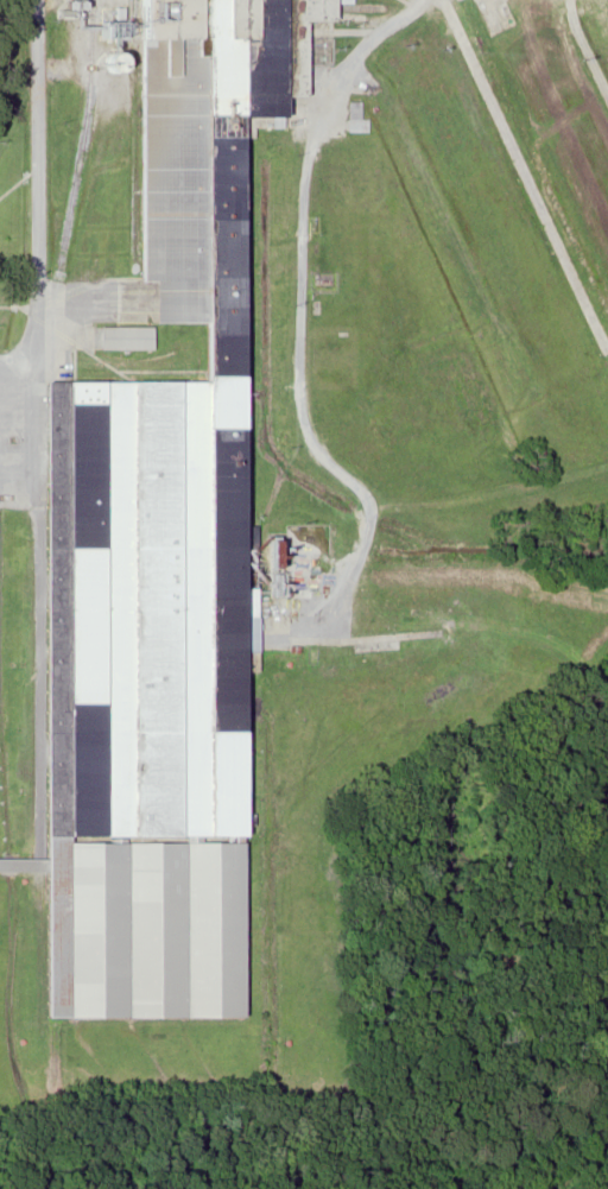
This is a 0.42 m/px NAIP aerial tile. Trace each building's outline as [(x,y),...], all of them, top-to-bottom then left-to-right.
[(237,117),(279,117),(279,96),(303,96),(303,21),(324,21),(331,1),(348,1),(348,0),(132,0),(133,278),(144,283),(144,322),(194,322),(194,381),(172,381),(173,584),(165,584),(165,382),(52,382),(53,424),(35,470),(37,1018),(239,1018),(237,117)] [(151,327),(94,327),(94,349),(151,349),(151,327)]
